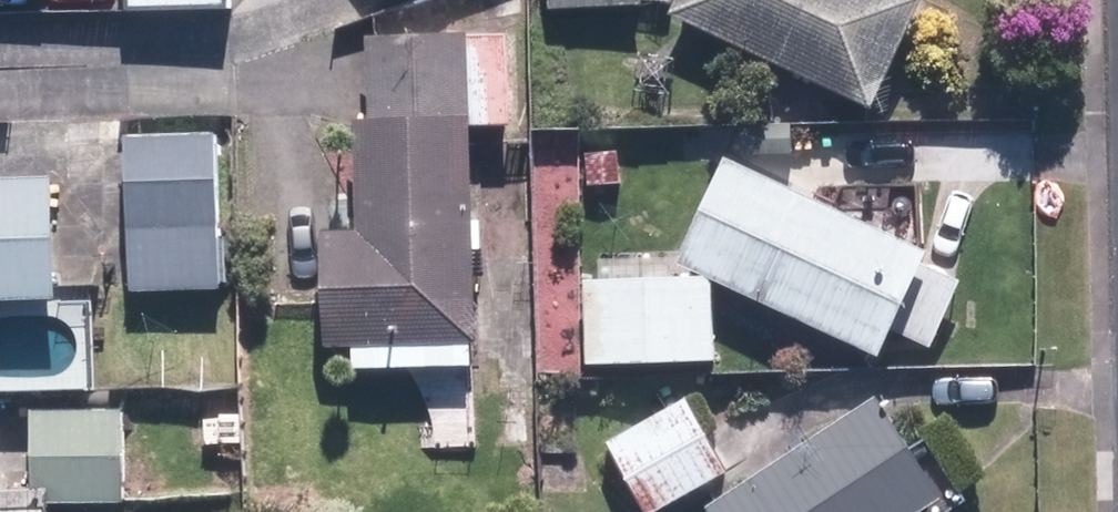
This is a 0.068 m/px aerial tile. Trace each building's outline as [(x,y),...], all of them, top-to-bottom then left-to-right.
[(677,6),(882,100),(928,0),(680,0),(677,6)] [(328,225),(332,341),(488,336),(477,26),(375,30),(378,113),(362,114),(366,224),(328,225)] [(226,284),(223,126),(133,127),(136,286),(226,284)] [(934,247),(733,151),(684,251),(885,348),(934,247)] [(0,171),(0,294),(69,292),(65,169),(0,171)] [(592,276),(593,357),(718,355),(717,275),(592,276)] [(882,391),(722,499),(731,511),(912,511),(948,487),(882,391)] [(614,440),(654,508),(728,465),(688,398),(614,440)] [(56,497),(131,495),(129,403),(37,406),(39,481),(15,482),(14,443),(0,443),(0,511),(57,511),(56,497)]
